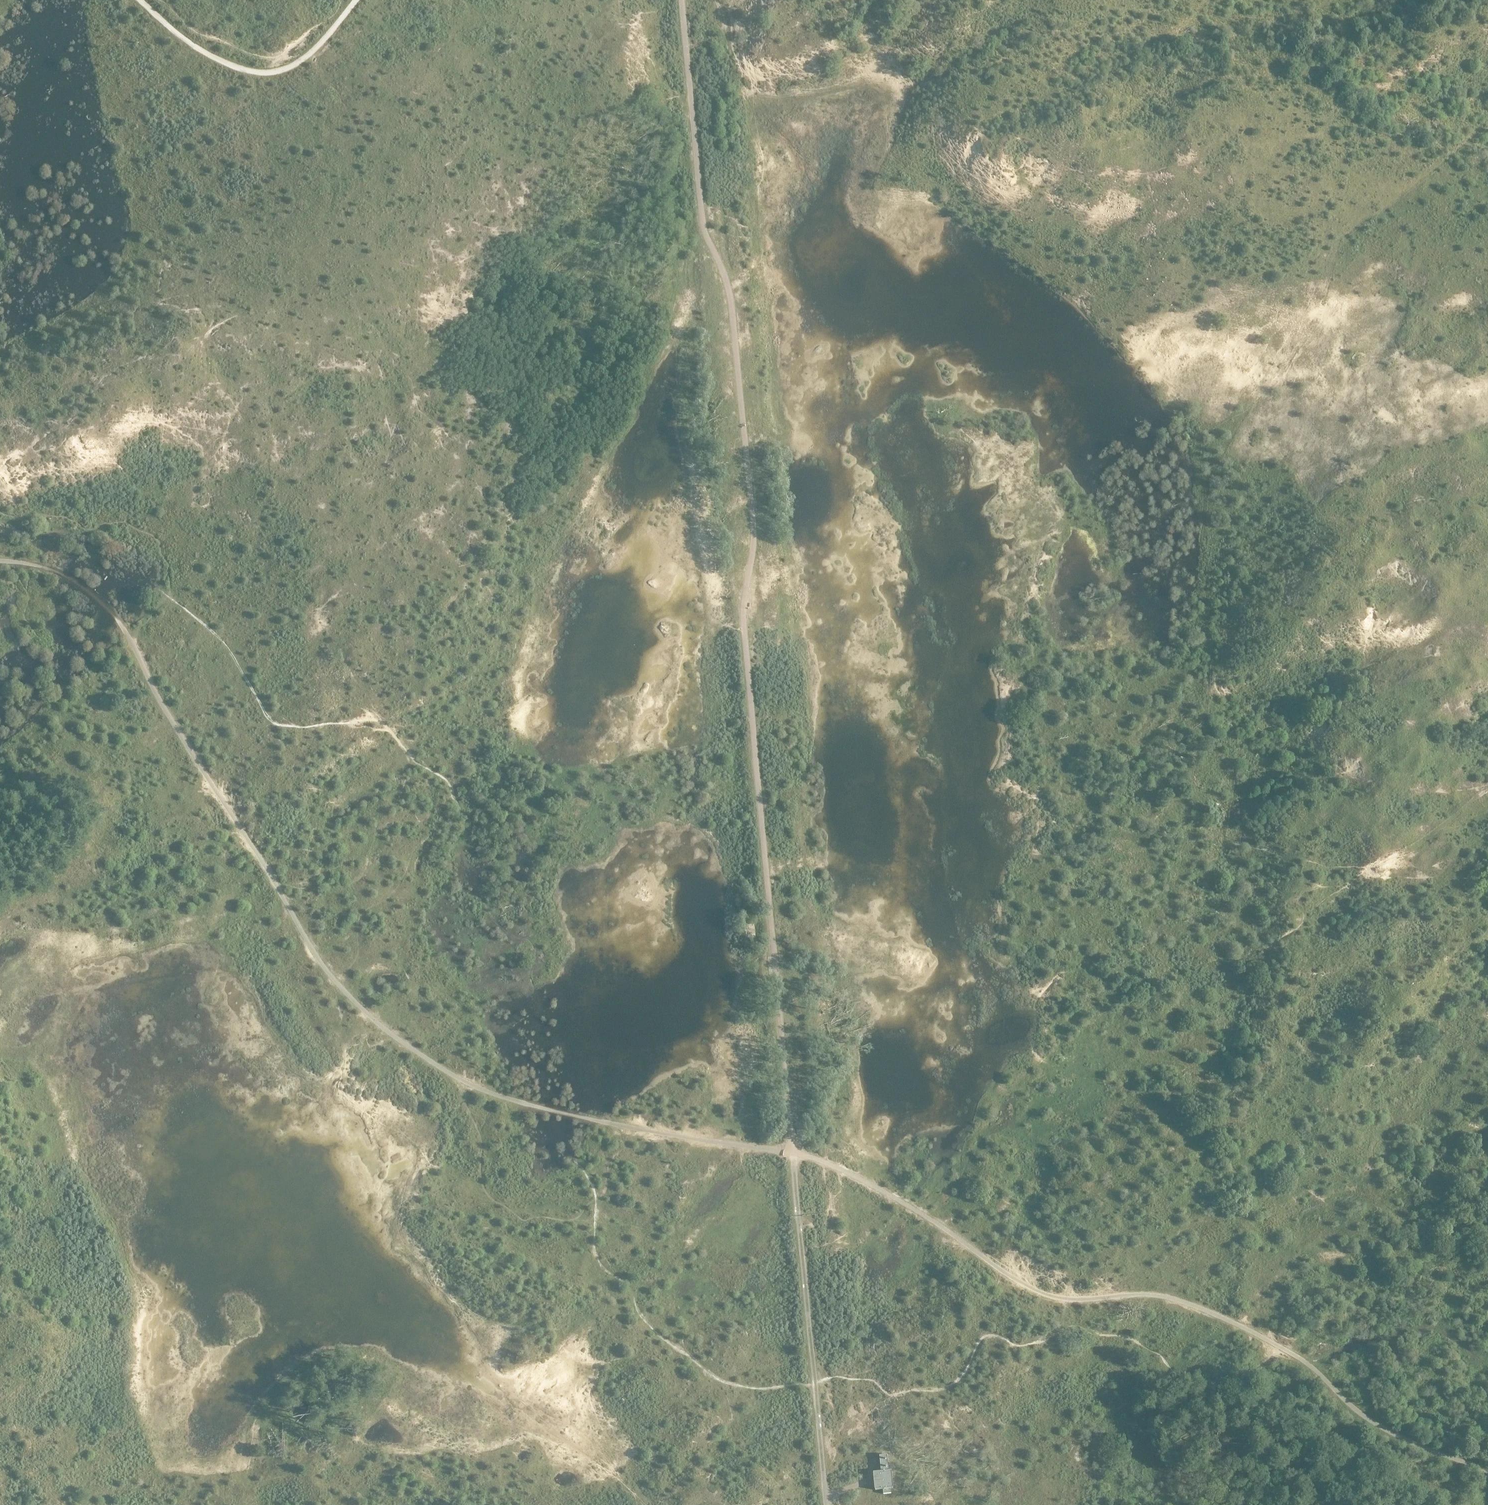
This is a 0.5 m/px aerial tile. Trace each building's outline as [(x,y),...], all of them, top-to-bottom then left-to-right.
[(875,1490),(883,1489),(883,1494),(891,1493),(890,1488),(892,1488),(891,1470),(889,1471),(887,1454),(879,1455),(881,1471),(873,1472),(875,1490)]
